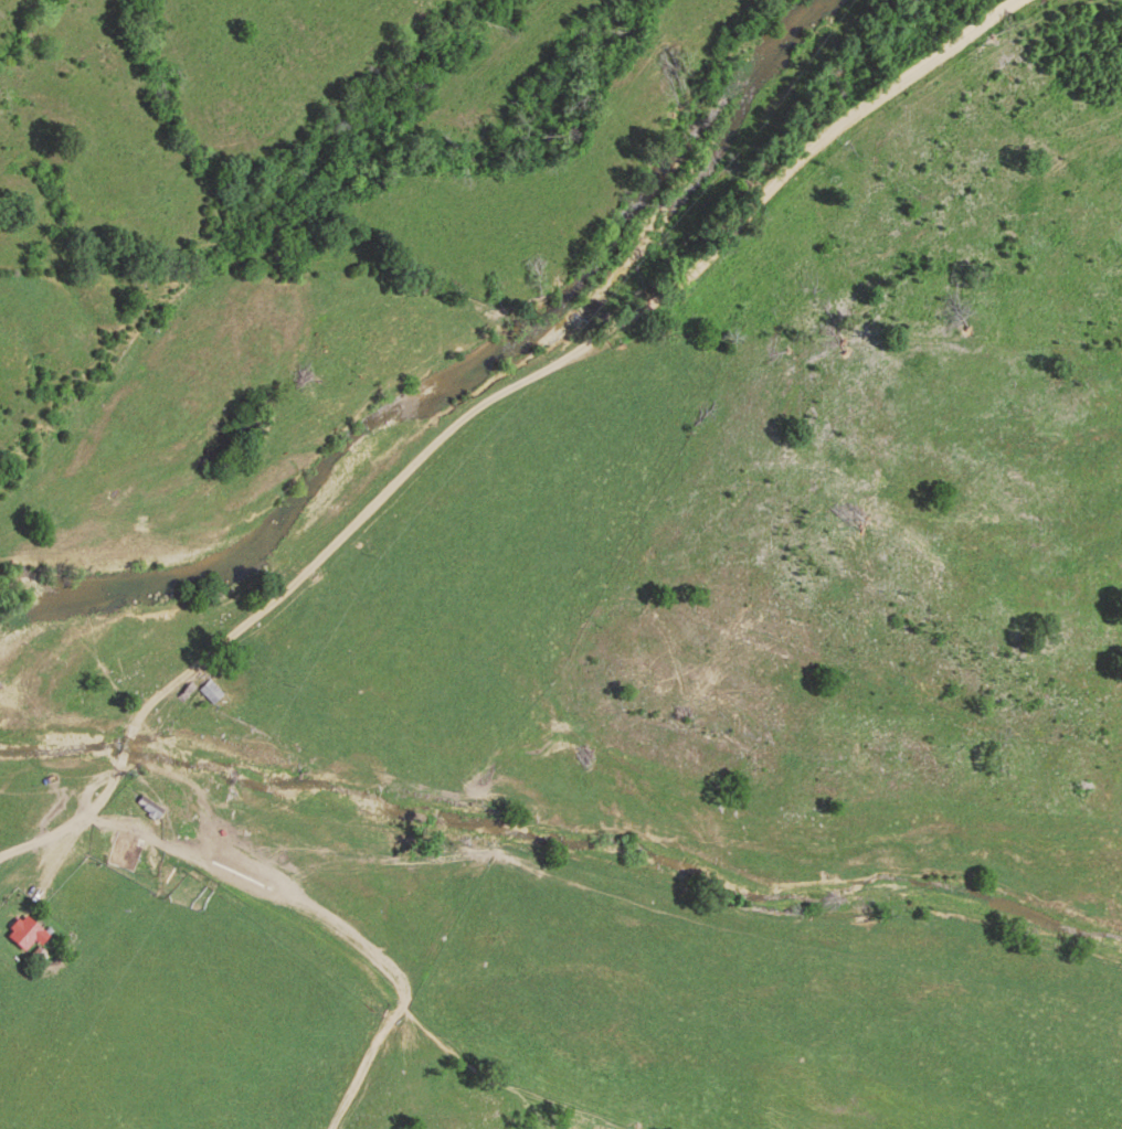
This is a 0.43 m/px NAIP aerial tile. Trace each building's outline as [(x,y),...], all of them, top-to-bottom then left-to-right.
[(216,704),(227,693),(211,679),(201,691),(216,704)] [(148,838),(120,830),(109,864),(137,873),(148,838)] [(51,933),(28,913),(9,935),(28,951),(38,940),(42,943),(51,933)]
